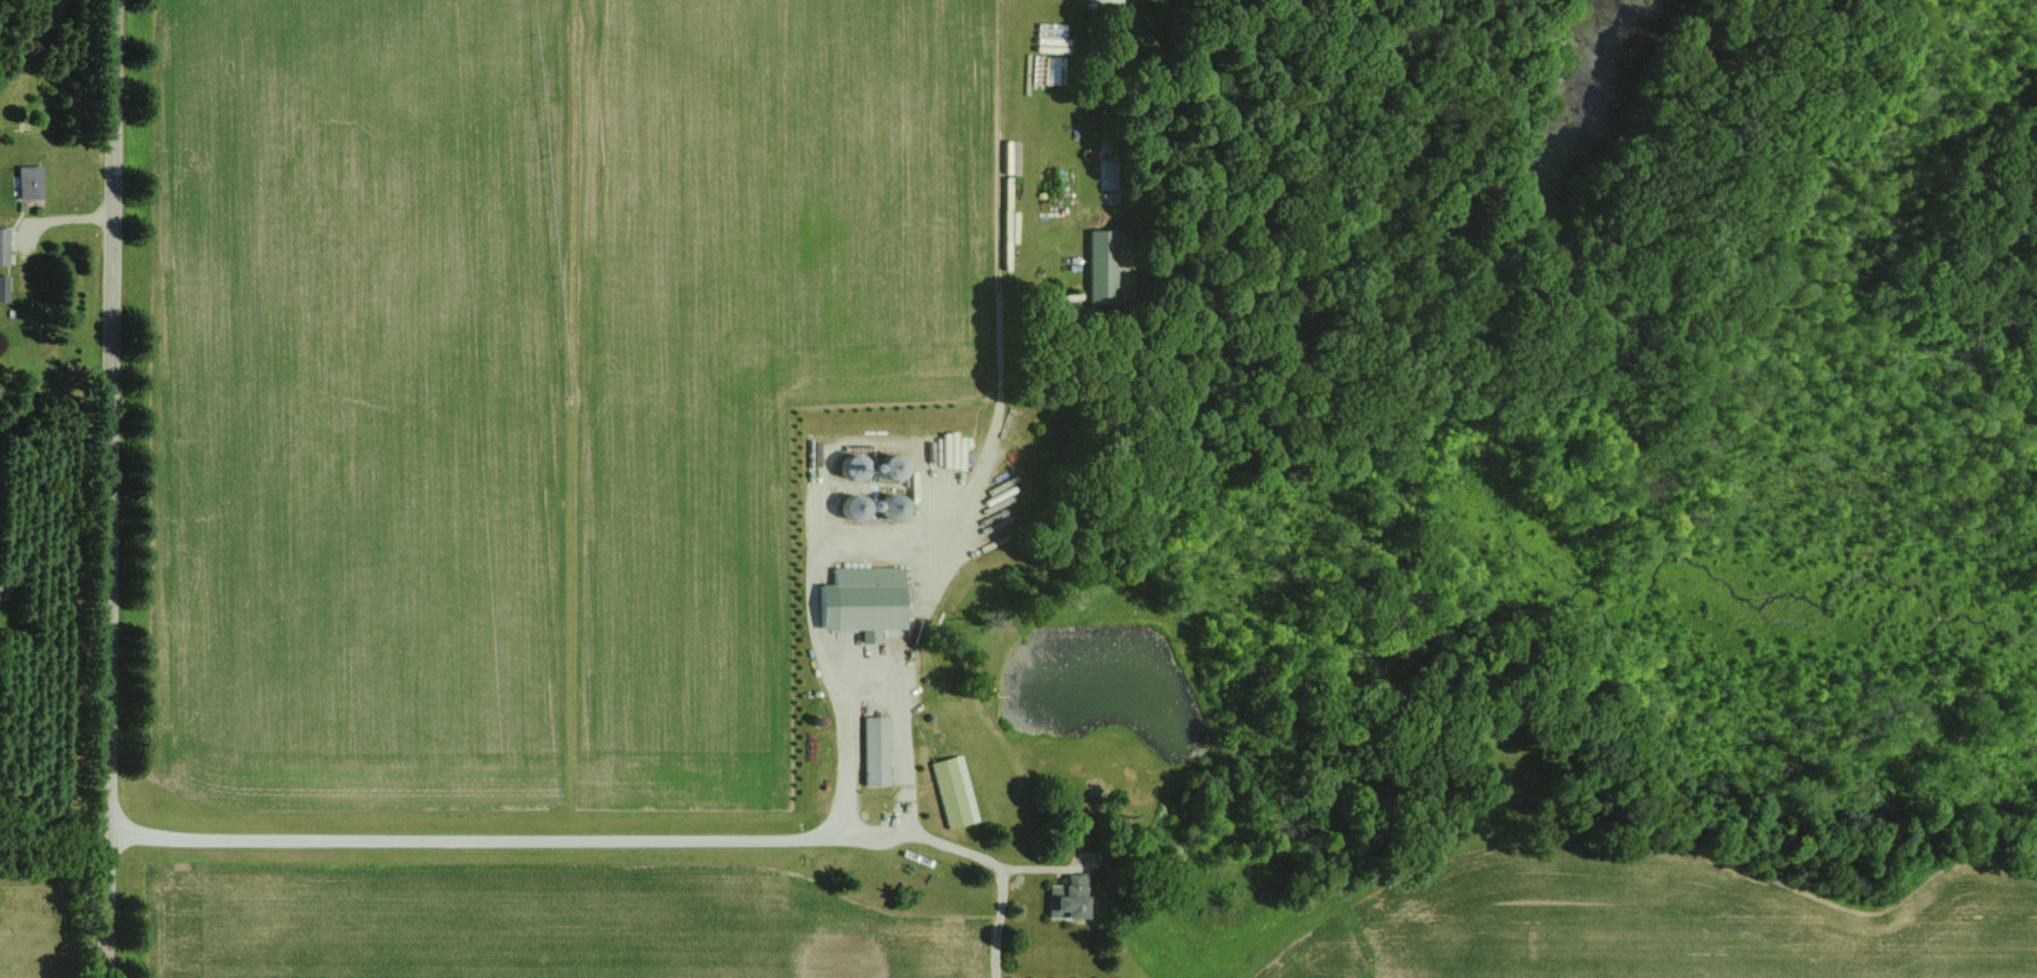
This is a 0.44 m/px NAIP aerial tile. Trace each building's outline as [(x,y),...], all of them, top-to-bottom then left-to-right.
[(19,199),(42,199),(41,166),(18,166),(19,199)] [(8,265),(9,229),(0,229),(0,265),(8,265)] [(1087,303),(1112,303),(1113,231),(1088,230),(1087,303)] [(8,301),(9,275),(0,275),(0,301),(8,301)] [(871,508),(871,497),(851,497),(851,508),(871,508)] [(861,716),(862,786),(884,786),(884,716),(861,716)] [(929,763),(946,830),(976,822),(959,755),(929,763)] [(1046,919),(1082,919),(1082,875),(1063,875),(1063,885),(1046,885),(1046,919)]
